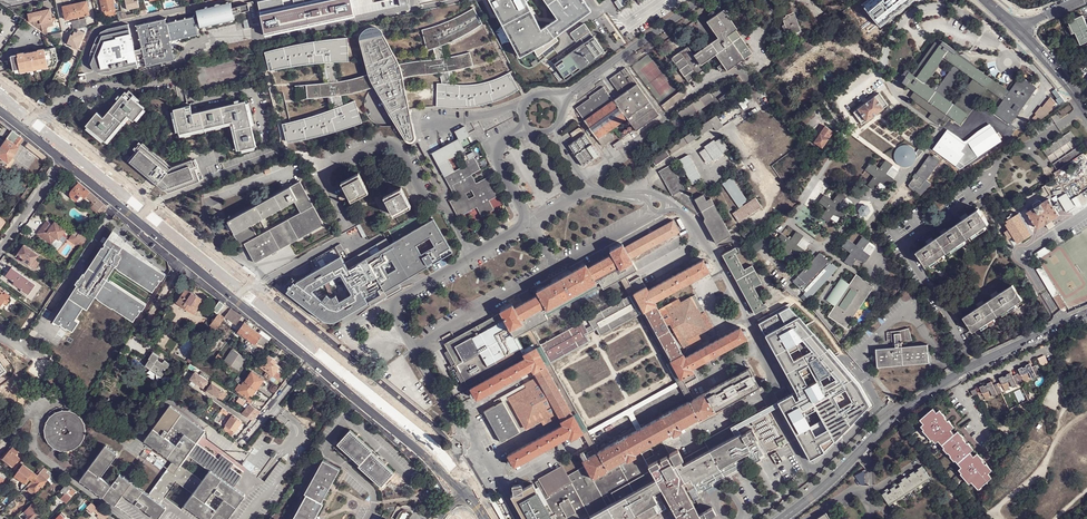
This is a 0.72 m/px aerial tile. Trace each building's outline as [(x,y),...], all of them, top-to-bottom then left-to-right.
[(63,5),(66,19),(78,16),(90,14),(88,0),(76,3),(63,5)] [(103,11),(104,11),(116,9),(114,0),(101,0),(103,11)] [(138,0),(136,0),(135,0),(126,0),(128,9),(140,6),(138,0)] [(257,2),(264,35),(353,16),(350,0),(265,0),(257,2)] [(363,13),(360,0),(351,0),(354,15),(363,13)] [(535,50),(539,55),(559,41),(556,36),(592,11),(584,0),(542,0),(559,23),(542,35),(526,5),(533,0),(489,0),(518,59),(535,50)] [(862,5),(880,29),(915,0),(868,0),(862,5)] [(195,19),(197,27),(200,26),(200,27),(234,19),(231,3),(196,10),(198,18),(195,19)] [(248,4),(232,8),(233,14),(249,11),(248,4)] [(51,8),(28,13),(30,16),(30,21),(31,23),(44,32),(42,23),(54,20),(51,8)] [(286,48),(267,53),(270,64),(273,63),(274,70),(276,69),(277,70),(282,69),(282,68),(286,67),(286,68),(291,68),(291,66),(297,65),(297,67),(303,66),(302,64),(307,64),(307,65),(312,64),(312,63),(316,63),(316,64),(322,64),(321,62),(326,62),(331,83),(298,86),(300,100),(334,97),(336,109),(315,117),(300,121),(288,124),(290,132),(287,132),(289,142),(291,142),(292,143),(297,142),(297,141),(301,140),(301,142),(306,141),(306,139),(311,138),(311,140),(316,138),(316,137),(331,133),(331,134),(336,133),(336,132),(362,123),(358,117),(359,116),(357,110),(356,110),(355,104),(356,103),(356,102),(345,106),(343,96),(356,94),(377,88),(398,122),(409,140),(410,141),(411,142),(413,142),(415,142),(416,140),(417,137),(410,107),(404,79),(417,76),(431,75),(441,74),(444,84),(441,84),(440,106),(444,106),(459,107),(467,107),(478,106),(478,107),(483,106),(483,105),(487,104),(487,105),(492,104),(492,102),(496,101),(497,102),(501,100),(501,99),(505,97),(506,98),(510,96),(509,95),(514,93),(514,94),(519,92),(518,90),(520,89),(515,80),(512,81),(508,74),(500,79),(495,81),(488,83),(480,85),(474,85),(464,86),(454,85),(451,72),(474,67),(470,53),(459,56),(447,58),(445,46),(453,42),(454,43),(459,41),(471,34),(482,27),(478,19),(481,18),(475,8),(466,13),(460,17),(447,23),(439,26),(432,28),(424,30),(430,51),(436,49),(438,60),(410,63),(401,65),(385,34),(383,31),(382,30),(378,28),(373,28),(368,29),(365,32),(362,35),(361,38),(361,40),(370,75),(352,80),(340,82),(336,62),(348,60),(348,53),(347,53),(346,47),(347,46),(349,39),(348,38),(341,39),(316,42),(304,44),(286,48)] [(688,46),(672,58),(689,81),(705,70),(701,64),(716,54),(722,63),(724,65),(728,70),(753,52),(741,36),(737,29),(738,28),(724,9),(717,14),(716,15),(707,21),(718,37),(694,54),(688,46)] [(815,23),(820,29),(834,17),(829,11),(815,23)] [(786,31),(788,38),(802,32),(799,26),(794,14),(787,16),(787,18),(783,19),(786,26),(787,30),(786,31)] [(1068,22),(1081,46),(1086,43),(1086,25),(1083,15),(1068,22)] [(146,65),(174,59),(172,49),(170,39),(198,33),(198,32),(197,27),(195,19),(195,17),(189,18),(138,29),(142,46),(144,55),(146,65)] [(86,18),(79,19),(81,28),(88,26),(86,18)] [(74,29),(81,28),(79,19),(72,21),(74,29)] [(165,19),(137,25),(138,29),(166,23),(165,19)] [(54,25),(54,20),(42,23),(44,32),(48,35),(49,35),(48,28),(49,26),(54,25)] [(583,24),(569,34),(575,42),(579,39),(589,32),(583,24)] [(72,33),(68,43),(72,44),(72,46),(79,48),(86,31),(78,29),(77,31),(75,30),(73,34),(72,33)] [(138,68),(129,29),(102,36),(90,64),(92,69),(99,73),(109,74),(138,68)] [(48,35),(67,48),(66,43),(63,32),(63,31),(49,35),(48,35)] [(589,32),(579,39),(583,44),(592,37),(589,32)] [(583,44),(552,66),(563,81),(604,53),(592,37),(583,44)] [(957,51),(943,41),(941,40),(939,39),(937,40),(935,42),(936,42),(913,74),(909,73),(907,76),(903,82),(915,91),(947,113),(961,123),(987,86),(989,83),(993,78),(956,53),(957,51)] [(19,54),(12,55),(14,63),(10,64),(11,69),(15,69),(15,70),(59,61),(56,47),(45,49),(45,48),(38,49),(39,50),(25,53),(25,52),(18,53),(19,54)] [(19,73),(59,64),(59,61),(15,70),(19,73)] [(938,65),(936,64),(923,82),(925,83),(938,65)] [(628,117),(630,121),(638,131),(661,114),(628,67),(612,78),(623,94),(615,99),(628,117)] [(748,80),(742,74),(736,79),(742,86),(748,80)] [(1036,87),(1021,76),(1010,91),(1005,99),(996,112),(1011,123),(1036,87)] [(977,79),(975,78),(955,105),(958,106),(977,79)] [(1003,93),(1006,88),(993,78),(989,83),(1003,93)] [(1006,88),(1003,93),(989,83),(987,86),(1005,99),(1010,91),(1006,88)] [(586,120),(602,108),(614,100),(615,99),(606,86),(592,96),(593,98),(578,108),(586,120)] [(139,98),(128,88),(126,91),(138,100),(139,98)] [(96,110),(85,123),(86,124),(103,138),(104,139),(120,120),(126,113),(133,118),(134,117),(142,107),(144,105),(138,100),(126,91),(125,89),(102,115),(96,110)] [(683,89),(663,105),(668,110),(688,95),(683,89)] [(915,91),(912,96),(933,112),(944,119),(946,115),(947,113),(915,91)] [(678,112),(684,121),(698,112),(706,106),(714,101),(709,92),(700,98),(692,103),(678,112)] [(879,92),(875,95),(884,107),(888,104),(879,92)] [(875,95),(858,107),(859,108),(867,119),(867,120),(884,108),(884,107),(875,95)] [(1051,95),(1043,105),(1041,104),(1034,112),(1036,113),(1032,118),(1038,122),(1060,107),(1051,95)] [(208,107),(192,111),(190,103),(173,107),(174,109),(179,129),(179,132),(225,121),(233,119),(234,127),(239,148),(241,147),(254,144),(256,144),(253,131),(249,132),(248,130),(247,129),(245,129),(244,126),(252,124),(246,100),(246,99),(208,107)] [(586,120),(599,138),(610,130),(621,123),(628,117),(615,99),(614,100),(602,108),(586,120)] [(246,100),(252,124),(255,123),(249,100),(246,100)] [(142,107),(134,117),(137,119),(145,109),(142,107)] [(862,123),(867,119),(859,108),(854,111),(862,123)] [(940,125),(944,119),(933,112),(930,118),(940,125)] [(719,119),(717,115),(710,120),(714,127),(717,131),(725,126),(721,121),(719,119)] [(630,121),(628,117),(621,123),(623,126),(630,121)] [(107,141),(123,122),(120,120),(104,139),(107,141)] [(180,135),(226,124),(225,121),(179,132),(180,135)] [(103,138),(86,124),(85,126),(94,134),(101,139),(103,138)] [(249,132),(253,131),(252,124),(244,126),(245,129),(247,129),(248,130),(249,132)] [(499,194),(489,176),(477,182),(474,184),(470,178),(473,176),(472,173),(481,168),(474,156),(472,157),(465,161),(467,164),(454,171),(448,159),(465,150),(460,141),(470,135),(465,126),(455,131),(459,139),(434,152),(445,175),(454,191),(457,189),(460,195),(450,200),(459,216),(478,206),(482,214),(495,208),(490,199),(499,194)] [(834,131),(826,126),(822,133),(829,138),(834,131)] [(3,167),(7,162),(18,146),(23,139),(11,130),(10,132),(3,141),(0,138),(0,165),(3,167)] [(603,145),(615,137),(610,130),(599,138),(603,145)] [(1077,139),(1073,132),(1045,150),(1049,156),(1077,139)] [(602,154),(587,133),(571,145),(585,165),(602,154)] [(816,141),(824,147),(829,138),(822,133),(816,141)] [(714,141),(705,146),(706,148),(700,152),(707,162),(713,158),(714,160),(723,154),(722,152),(728,149),(721,138),(715,142),(714,141)] [(614,144),(617,148),(624,144),(621,139),(614,144)] [(142,140),(127,158),(148,175),(148,174),(154,179),(168,190),(199,178),(191,157),(171,164),(142,140)] [(45,162),(48,158),(28,142),(25,146),(45,162)] [(901,170),(918,161),(909,143),(892,151),(901,170)] [(1086,152),(1082,146),(1054,164),(1058,170),(1070,162),(1086,152)] [(669,155),(665,149),(651,158),(656,165),(669,155)] [(689,154),(679,159),(693,184),(702,178),(689,154)] [(930,155),(917,173),(920,175),(926,179),(939,162),(930,155)] [(671,164),(659,171),(673,195),(703,219),(716,244),(731,236),(711,198),(707,201),(704,195),(695,200),(682,189),(685,188),(671,164)] [(358,172),(341,182),(351,201),(369,191),(358,172)] [(926,179),(920,175),(916,180),(914,178),(908,185),(913,188),(915,185),(919,189),(926,179)] [(90,191),(79,182),(75,179),(72,182),(75,184),(73,186),(73,187),(74,188),(72,191),(71,191),(71,192),(72,196),(71,196),(72,197),(72,196),(77,200),(81,203),(85,197),(86,197),(88,197),(93,202),(95,203),(93,206),(99,210),(98,211),(103,214),(104,212),(107,207),(104,204),(90,191)] [(228,220),(235,233),(251,225),(260,220),(263,218),(295,201),(301,212),(269,229),(266,231),(257,236),(245,243),(245,245),(255,262),(324,225),(300,181),(291,186),(228,220)] [(401,187),(384,195),(395,215),(412,206),(401,187)] [(847,197),(841,193),(834,202),(826,195),(821,202),(830,209),(823,217),(829,221),(836,213),(842,215),(841,216),(842,217),(843,217),(844,217),(848,212),(841,206),(847,197)] [(763,206),(757,197),(734,212),(740,221),(763,206)] [(1060,215),(1049,198),(1042,203),(1035,207),(1028,211),(1038,228),(1060,215)] [(99,210),(93,206),(95,203),(93,202),(90,207),(97,212),(98,211),(99,210)] [(856,213),(865,218),(870,208),(861,203),(856,213)] [(917,252),(927,266),(990,224),(979,209),(969,216),(963,220),(948,230),(942,234),(934,240),(928,244),(917,252)] [(1017,243),(1031,235),(1018,213),(1004,221),(1017,243)] [(383,293),(450,248),(432,215),(387,238),(345,261),(343,257),(342,255),(317,270),(297,281),(288,293),(296,298),(323,321),(329,323),(336,323),(340,321),(368,303),(365,298),(381,288),(383,293)] [(263,218),(260,220),(266,231),(269,229),(263,218)] [(47,220),(37,233),(52,243),(56,237),(59,239),(66,229),(55,221),(53,224),(47,220)] [(674,221),(625,247),(623,243),(610,250),(613,254),(617,272),(621,278),(623,283),(630,295),(641,314),(640,314),(668,362),(667,362),(677,380),(678,380),(679,382),(681,385),(684,392),(686,395),(689,400),(694,398),(693,396),(689,389),(686,383),(696,377),(692,368),(746,338),(745,334),(747,333),(747,331),(747,330),(744,329),(743,330),(741,326),(685,357),(684,353),(685,352),(687,348),(691,346),(690,343),(693,342),(691,338),(699,334),(709,328),(701,313),(697,307),(695,303),(692,297),(681,303),(673,307),(671,303),(659,310),(656,305),(657,304),(655,301),(656,300),(710,270),(708,267),(710,266),(710,264),(710,262),(707,262),(706,263),(704,259),(648,290),(647,286),(636,292),(630,282),(629,280),(626,275),(637,269),(631,258),(680,232),(674,221)] [(759,230),(754,222),(741,232),(746,240),(759,230)] [(235,233),(234,234),(237,239),(241,247),(245,245),(245,243),(257,236),(251,225),(235,233)] [(77,236),(84,241),(89,233),(85,230),(83,234),(79,232),(77,236)] [(113,230),(108,237),(115,242),(166,274),(120,236),(113,230)] [(804,237),(798,232),(792,241),(783,235),(779,241),(787,248),(780,257),(786,261),(793,252),(799,254),(798,255),(799,256),(800,257),(801,256),(805,251),(798,245),(804,237)] [(770,233),(753,246),(757,252),(774,239),(770,233)] [(86,242),(73,234),(70,239),(78,244),(79,242),(84,246),(86,242)] [(387,238),(385,234),(343,257),(345,261),(387,238)] [(115,242),(108,237),(104,242),(106,243),(103,248),(101,247),(84,273),(83,273),(79,279),(78,279),(75,283),(77,285),(53,321),(59,325),(60,324),(66,328),(67,328),(71,331),(71,330),(73,331),(79,321),(76,319),(83,307),(87,309),(96,295),(99,297),(98,298),(113,307),(114,307),(134,320),(138,315),(142,309),(143,309),(147,303),(108,278),(115,267),(153,291),(157,286),(161,280),(162,280),(166,274),(115,242)] [(870,242),(865,238),(858,247),(849,241),(844,247),(853,253),(847,262),(852,266),(859,257),(864,260),(865,262),(866,262),(867,261),(871,257),(864,251),(870,242)] [(25,244),(18,254),(19,255),(22,257),(25,259),(24,260),(32,265),(36,259),(39,255),(25,244)] [(317,270),(342,255),(336,247),(312,261),(317,270)] [(753,265),(745,269),(736,252),(738,251),(736,247),(734,248),(729,251),(723,254),(725,257),(753,310),(755,314),(768,307),(766,303),(764,304),(754,287),(762,282),(753,265)] [(822,264),(830,261),(820,252),(815,258),(822,264)] [(592,451),(599,450),(591,435),(589,431),(588,430),(578,411),(578,412),(573,402),(570,398),(551,363),(552,363),(542,344),(541,345),(532,327),(528,320),(545,312),(546,315),(603,284),(601,281),(617,272),(613,254),(589,267),(587,263),(538,290),(540,294),(515,307),(513,304),(501,310),(503,314),(505,320),(508,326),(509,326),(511,329),(522,323),(526,330),(529,335),(530,337),(534,343),(536,347),(526,353),(525,354),(527,357),(524,359),(471,388),(473,391),(471,392),(471,394),(472,396),(475,396),(476,396),(478,399),(533,369),(535,372),(536,372),(538,377),(526,384),(528,387),(510,398),(511,399),(515,408),(521,417),(527,428),(542,420),(544,424),(559,415),(562,420),(561,421),(564,425),(509,455),(510,458),(509,459),(509,461),(510,463),(511,463),(513,462),(515,466),(570,435),(571,439),(583,432),(592,451)] [(752,311),(753,310),(725,257),(724,257),(752,311)] [(822,264),(815,258),(793,281),(800,287),(822,264)] [(32,268),(33,266),(32,265),(24,260),(23,259),(22,260),(32,268)] [(830,261),(822,264),(800,287),(803,290),(830,261)] [(12,267),(6,275),(9,277),(15,281),(18,283),(23,287),(29,279),(12,267)] [(53,271),(48,278),(55,283),(60,276),(53,271)] [(617,272),(601,281),(603,284),(604,287),(621,278),(617,272)] [(873,285),(857,275),(830,314),(846,325),(873,285)] [(641,276),(630,282),(636,292),(647,286),(641,276)] [(297,281),(292,277),(284,289),(288,293),(297,281)] [(28,293),(34,283),(29,279),(23,287),(22,289),(28,293)] [(1023,300),(1014,285),(964,317),(974,332),(1023,300)] [(203,299),(186,288),(185,289),(186,289),(178,302),(177,302),(181,305),(183,306),(188,309),(190,310),(194,313),(203,299)] [(387,299),(383,293),(381,288),(365,298),(371,308),(387,299)] [(2,294),(6,297),(6,298),(7,299),(8,299),(11,295),(8,293),(4,290),(2,294)] [(681,303),(692,297),(690,293),(679,299),(681,303)] [(641,314),(630,295),(589,318),(592,325),(596,331),(598,329),(601,336),(640,314),(641,314)] [(213,310),(218,313),(223,306),(224,303),(220,300),(219,301),(217,304),(213,310)] [(811,459),(825,452),(820,445),(833,438),(836,444),(871,407),(859,384),(789,308),(760,324),(804,400),(798,402),(793,396),(780,404),(811,459)] [(236,325),(242,316),(231,309),(225,317),(236,325)] [(705,311),(701,313),(709,328),(713,326),(705,311)] [(532,327),(548,318),(546,315),(545,312),(528,320),(532,327)] [(210,325),(216,329),(217,328),(225,317),(219,313),(219,314),(210,325)] [(505,320),(503,314),(502,313),(445,345),(448,352),(456,365),(457,367),(469,389),(471,388),(524,359),(527,357),(525,354),(526,353),(536,347),(534,343),(524,349),(519,341),(529,335),(526,330),(515,336),(514,334),(511,329),(509,326),(508,326),(521,349),(488,367),(472,338),(505,320)] [(505,320),(472,338),(488,367),(521,349),(508,326),(505,320)] [(542,344),(552,363),(591,341),(588,335),(590,334),(587,328),(583,321),(583,322),(542,344)] [(244,322),(238,331),(248,339),(245,343),(246,344),(249,340),(252,342),(256,345),(253,350),(256,353),(258,350),(259,351),(261,348),(263,350),(271,338),(262,331),(260,334),(244,322)] [(522,323),(511,329),(514,334),(515,336),(526,330),(522,323)] [(587,328),(590,334),(596,331),(592,325),(587,328)] [(930,362),(928,344),(902,346),(902,341),(904,341),(903,340),(913,340),(909,327),(904,328),(899,330),(892,330),(892,341),(896,341),(897,346),(877,348),(878,366),(930,362)] [(211,335),(214,337),(220,330),(217,328),(216,329),(213,333),(211,335)] [(702,340),(699,334),(691,338),(693,342),(690,343),(691,346),(702,340)] [(249,346),(247,349),(245,352),(249,355),(253,350),(256,345),(252,342),(249,346)] [(233,349),(225,361),(239,370),(247,358),(233,349)] [(28,371),(38,378),(52,359),(42,351),(28,371)] [(456,365),(448,352),(445,353),(452,365),(453,367),(456,365)] [(149,359),(150,360),(146,365),(157,372),(156,374),(161,378),(170,364),(165,360),(163,363),(158,359),(159,357),(153,353),(149,359)] [(187,361),(191,363),(196,356),(191,354),(187,361)] [(272,376),(273,377),(273,376),(278,380),(284,372),(274,365),(276,363),(277,362),(269,356),(266,354),(265,354),(268,356),(260,367),(268,373),(272,376)] [(284,372),(285,370),(276,363),(274,365),(284,372)] [(1039,375),(1035,366),(1028,369),(1027,366),(1014,372),(1016,375),(1020,384),(1025,382),(1023,379),(1027,377),(1028,378),(1031,376),(1032,378),(1039,375)] [(469,389),(457,367),(455,367),(457,372),(456,373),(466,391),(469,389)] [(694,398),(689,400),(671,410),(662,414),(662,415),(656,419),(650,422),(640,427),(633,414),(635,411),(681,385),(679,382),(589,431),(591,435),(627,415),(630,416),(637,429),(625,435),(616,440),(616,441),(599,450),(592,451),(582,457),(586,466),(593,478),(609,469),(608,468),(626,458),(628,460),(636,456),(635,453),(641,449),(646,446),(662,438),(672,433),(673,435),(682,431),(680,428),(699,418),(700,419),(760,386),(750,368),(694,398)] [(240,375),(244,378),(248,372),(243,369),(240,375)] [(192,375),(189,378),(203,388),(208,381),(196,372),(193,376),(192,375)] [(252,372),(245,381),(256,389),(257,390),(264,380),(252,372)] [(1012,386),(1013,388),(1020,384),(1016,375),(1008,378),(1007,375),(995,381),(996,384),(1001,393),(1005,391),(1004,388),(1008,386),(1008,387),(1012,386)] [(242,385),(238,391),(248,398),(248,397),(250,394),(251,395),(252,396),(256,389),(245,381),(242,379),(238,376),(235,380),(242,385)] [(222,400),(227,393),(212,383),(206,391),(219,399),(220,398),(222,400)] [(526,384),(501,397),(504,403),(511,399),(510,398),(528,387),(526,384)] [(1001,393),(996,384),(989,387),(988,384),(976,389),(976,388),(975,389),(977,394),(981,402),(986,400),(984,397),(988,395),(989,397),(992,395),(993,397),(1001,393)] [(670,392),(635,411),(641,424),(676,405),(670,392)] [(504,403),(501,397),(495,400),(497,404),(485,411),(502,442),(521,432),(504,403)] [(224,457),(222,456),(219,460),(196,444),(205,431),(170,405),(145,440),(173,461),(149,494),(124,476),(123,476),(120,474),(112,485),(101,476),(118,454),(106,445),(80,480),(117,506),(135,518),(230,518),(246,496),(236,488),(243,477),(231,469),(234,465),(224,457)] [(260,412),(250,405),(240,416),(251,423),(260,412)] [(707,446),(684,459),(681,461),(683,465),(740,433),(742,436),(747,433),(746,432),(753,429),(757,437),(746,444),(751,451),(693,483),(695,487),(698,492),(767,453),(760,442),(762,440),(769,452),(788,442),(768,406),(765,408),(765,407),(763,408),(763,409),(758,411),(756,412),(756,413),(753,414),(752,414),(751,415),(750,416),(748,417),(753,425),(751,427),(746,418),(705,441),(707,446)] [(937,412),(933,408),(924,416),(927,420),(921,426),(924,429),(925,428),(928,431),(926,433),(929,437),(931,435),(934,438),(932,439),(936,443),(942,437),(945,441),(944,442),(953,453),(954,452),(961,460),(961,459),(965,463),(959,469),(962,473),(963,471),(966,475),(964,477),(967,480),(970,478),(973,481),(972,482),(975,485),(978,482),(982,487),(992,477),(989,473),(992,471),(977,454),(974,456),(970,452),(973,450),(957,431),(955,434),(951,429),(954,427),(939,410),(937,412)] [(54,413),(50,416),(48,418),(46,422),(45,427),(45,432),(45,437),(47,441),(50,445),(54,448),(56,449),(60,451),(65,451),(70,450),(74,449),(78,446),(82,443),(84,439),(85,434),(86,429),(85,425),(83,420),(80,416),(76,413),(72,411),(67,410),(63,410),(58,411),(54,413)] [(235,432),(242,422),(233,415),(225,426),(226,426),(223,429),(232,436),(234,432),(235,432)] [(350,429),(337,443),(360,464),(358,466),(381,486),(387,480),(394,472),(371,452),(373,450),(350,429)] [(653,505),(658,502),(653,494),(661,489),(678,518),(702,518),(706,515),(708,518),(709,518),(717,514),(713,507),(708,510),(704,512),(700,515),(699,514),(697,509),(694,504),(685,488),(682,483),(690,479),(693,483),(751,451),(746,444),(757,437),(753,429),(746,432),(747,433),(742,436),(740,433),(683,465),(681,461),(675,464),(670,454),(658,461),(660,466),(651,471),(656,479),(617,502),(612,504),(608,507),(590,517),(592,518),(627,518),(653,505)] [(651,471),(649,466),(658,461),(670,454),(662,438),(646,446),(641,449),(635,453),(636,456),(628,460),(626,458),(608,468),(609,469),(593,478),(586,466),(567,476),(562,467),(540,479),(540,480),(535,483),(548,505),(545,507),(535,489),(536,489),(533,484),(523,489),(524,490),(522,491),(521,491),(511,496),(514,502),(515,501),(515,502),(523,518),(524,518),(525,518),(592,518),(590,517),(608,507),(603,498),(607,495),(612,504),(617,502),(612,493),(651,471)] [(4,458),(14,466),(20,458),(23,459),(26,454),(14,446),(4,458)] [(678,450),(670,454),(675,464),(681,461),(684,459),(678,450)] [(317,515),(324,503),(322,502),(330,487),(340,469),(323,460),(305,493),(306,494),(293,518),(318,518),(317,515)] [(651,471),(660,466),(658,461),(649,466),(651,471)] [(34,471),(23,464),(15,476),(25,481),(24,484),(23,486),(24,489),(28,485),(39,473),(34,471)] [(881,492),(890,507),(931,481),(921,466),(881,492)] [(41,472),(39,473),(28,485),(30,487),(28,490),(33,495),(47,480),(49,483),(56,477),(44,468),(41,472)] [(617,502),(656,479),(651,471),(612,493),(617,502)] [(685,488),(687,486),(689,491),(695,487),(693,483),(690,479),(682,483),(685,488)] [(67,484),(61,490),(66,493),(61,498),(66,503),(72,497),(77,492),(67,484)] [(695,487),(689,491),(695,501),(697,499),(701,497),(698,492),(695,487)] [(84,500),(86,499),(80,495),(75,501),(80,505),(84,500)] [(701,497),(697,499),(704,512),(708,510),(701,497)] [(110,515),(92,502),(89,505),(88,506),(90,509),(92,507),(97,512),(98,511),(102,515),(100,517),(102,518),(106,518),(108,517),(110,515)] [(32,504),(22,514),(27,518),(33,518),(40,512),(32,504)] [(658,513),(653,505),(627,518),(649,518),(658,513)]
